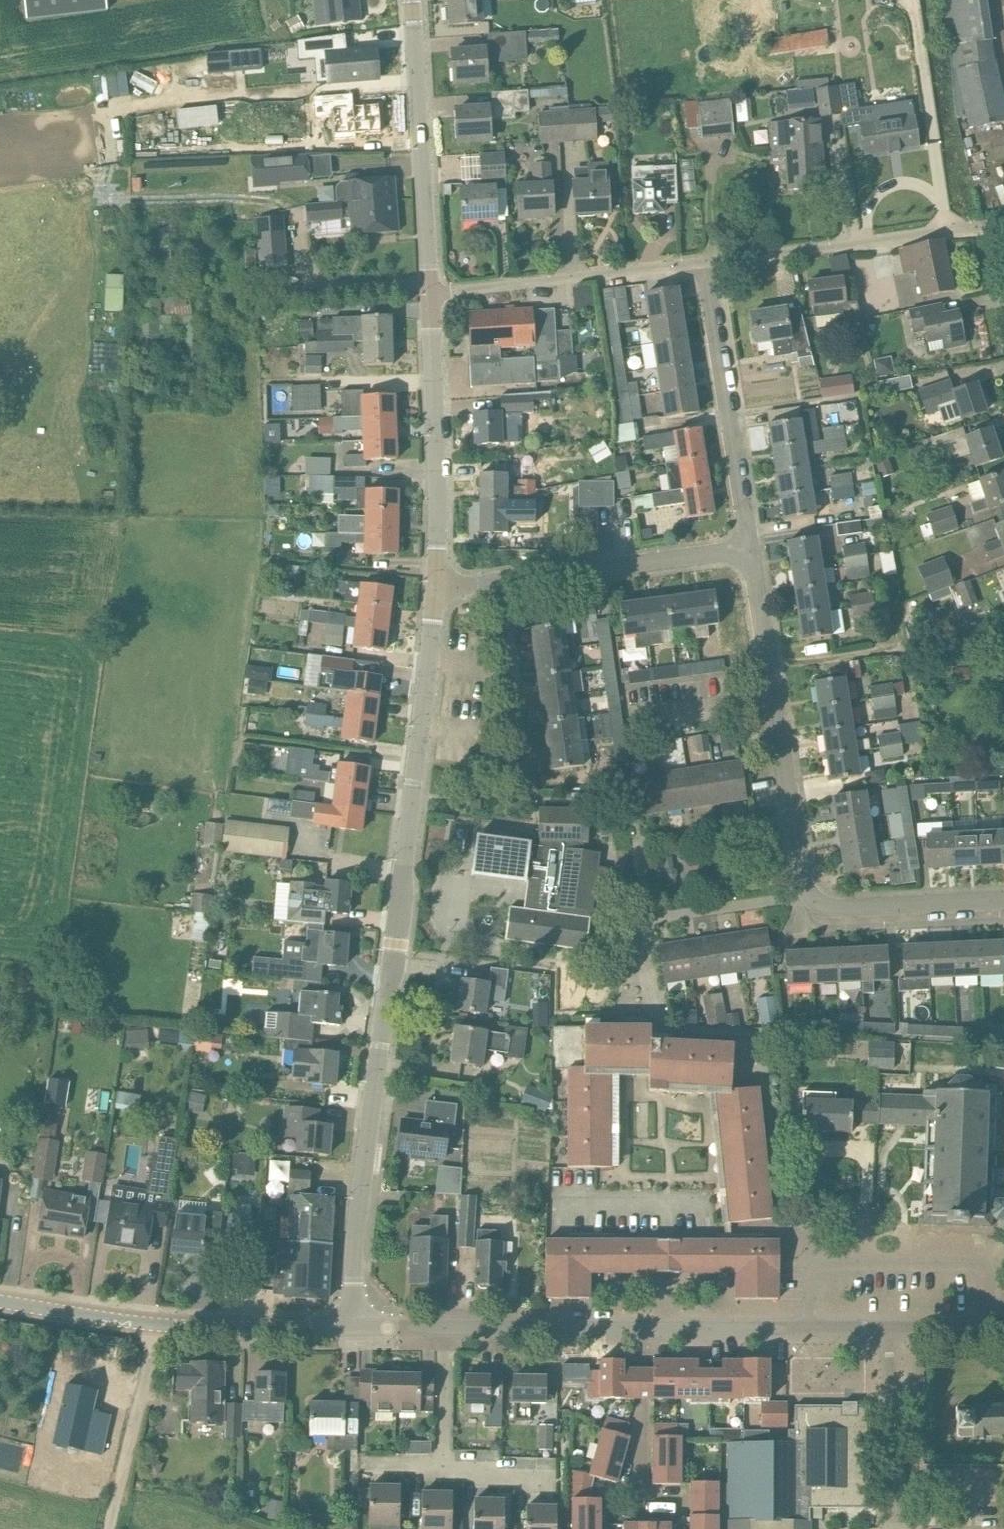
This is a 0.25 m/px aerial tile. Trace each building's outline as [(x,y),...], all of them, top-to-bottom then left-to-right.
[(109,10),(107,0),(26,0),(28,20),(109,10)] [(327,24),(361,20),(359,0),(329,0),(329,6),(324,6),(327,24)] [(451,22),(451,25),(481,23),(480,0),(449,0),(450,7),(446,7),(447,23),(451,22)] [(985,0),(943,0),(950,46),(955,110),(957,118),(967,115),(970,127),(1003,120),(1003,97),(995,60),(993,60),(985,0)] [(305,28),(298,16),(286,22),(293,34),(305,28)] [(765,57),(828,46),(827,30),(762,40),(765,57)] [(487,81),(486,62),(528,59),(526,31),(487,34),(488,49),(453,51),(455,84),(487,81)] [(529,43),(559,41),(558,31),(529,33),(529,43)] [(328,58),(330,82),(378,78),(375,48),(347,50),(346,34),(297,41),(299,60),(315,59),(328,58)] [(248,70),(246,50),(205,53),(207,73),(248,70)] [(855,82),(839,85),(839,86),(842,113),(843,113),(845,126),(861,124),(866,154),(920,146),(915,116),(913,102),(859,110),(855,85),(855,82)] [(838,86),(816,89),(820,117),(842,114),(838,86)] [(494,107),(457,109),(459,143),(491,140),(490,122),(516,121),(516,115),(530,114),(529,99),(567,98),(566,89),(529,91),(493,93),(494,107)] [(353,93),(314,96),(315,118),(316,118),(333,117),(334,139),(357,138),(356,134),(382,132),(380,104),(365,105),(354,106),(353,93)] [(698,102),(698,100),(684,102),(687,128),(700,126),(701,135),(734,131),(731,98),(698,102)] [(217,105),(177,110),(179,130),(219,125),(217,105)] [(616,111),(605,111),(606,123),(617,123),(616,111)] [(596,139),(595,112),(560,114),(561,142),(596,139)] [(560,114),(541,115),(543,143),(561,142),(560,114)] [(783,153),(787,153),(790,191),(826,188),(821,121),(771,125),(773,153),(783,152),(783,153)] [(253,174),(277,172),(278,181),(310,178),(308,154),(277,157),(277,154),(252,156),(253,174)] [(510,217),(507,165),(506,155),(481,157),(483,189),(463,191),(465,222),(483,221),(482,219),(510,217)] [(693,159),(680,161),(684,192),(696,191),(693,159)] [(521,219),(554,217),(552,185),(550,165),(535,166),(536,186),(519,187),(521,219)] [(575,168),(578,216),(611,215),(608,165),(592,166),(592,167),(575,168)] [(655,168),(634,169),(634,183),(636,215),(666,214),(665,204),(676,203),(679,203),(677,167),(669,168),(655,168)] [(336,188),(336,189),(337,204),(397,199),(395,177),(344,182),(341,182),(340,183),(338,184),(337,186),(336,188)] [(443,184),(444,194),(451,194),(451,184),(443,184)] [(343,219),(353,218),(354,236),(400,232),(397,199),(337,204),(307,206),(308,223),(343,220),(343,219)] [(159,404),(181,405),(203,405),(204,316),(192,316),(189,291),(192,291),(183,212),(150,216),(160,296),(162,295),(165,295),(167,316),(162,316),(162,299),(139,299),(138,316),(139,316),(138,404),(159,404)] [(283,217),(257,220),(261,270),(287,267),(283,217)] [(954,291),(943,242),(900,251),(905,274),(917,272),(922,297),(954,291)] [(331,254),(322,247),(313,257),(322,264),(331,254)] [(849,256),(832,257),(832,276),(850,275),(849,256)] [(106,277),(105,312),(123,313),(125,277),(106,277)] [(817,318),(819,329),(843,324),(849,349),(869,344),(860,308),(859,302),(845,303),(843,279),(810,283),(813,307),(814,307),(816,318),(817,318)] [(609,325),(620,323),(631,321),(625,287),(604,291),(605,301),(609,325)] [(683,315),(679,290),(646,295),(650,320),(683,315)] [(934,305),(910,310),(915,332),(927,330),(929,342),(931,349),(945,346),(945,348),(965,344),(959,312),(944,315),(942,303),(934,305)] [(789,329),(786,311),(786,308),(753,314),(758,345),(770,343),(773,358),(786,356),(797,354),(799,367),(815,365),(812,352),(806,326),(789,329)] [(535,384),(535,385),(560,384),(559,362),(557,362),(554,309),(534,310),(534,309),(469,313),(471,349),(470,349),(472,387),(535,384)] [(365,341),(392,339),(391,315),(333,317),(333,330),(317,330),(317,342),(354,341),(365,341)] [(683,315),(650,320),(654,345),(687,339),(683,315)] [(313,337),(313,323),(297,323),(298,337),(313,337)] [(623,349),(620,323),(609,325),(612,351),(623,349)] [(393,363),(392,339),(365,341),(366,364),(393,363)] [(654,345),(642,346),(646,371),(658,369),(691,364),(687,339),(654,345)] [(355,348),(354,341),(317,342),(305,342),(306,354),(333,353),(333,349),(355,348)] [(612,351),(616,376),(627,374),(623,349),(612,351)] [(322,374),(322,355),(306,355),(306,374),(322,374)] [(691,364),(658,369),(662,394),(695,389),(691,364)] [(627,374),(616,376),(619,400),(630,399),(628,384),(627,374)] [(910,376),(902,378),(904,391),(913,389),(910,376)] [(820,381),(822,397),(838,395),(836,379),(820,381)] [(951,381),(921,391),(929,415),(940,411),(945,425),(964,419),(986,412),(977,385),(955,392),(951,381)] [(628,384),(630,399),(639,397),(637,382),(628,384)] [(322,413),(321,386),(292,387),(293,414),(322,413)] [(662,394),(665,418),(699,413),(695,389),(662,394)] [(342,417),(396,415),(395,396),(364,397),(363,390),(341,390),(342,417)] [(501,414),(475,414),(476,444),(504,443),(504,442),(523,442),(522,412),(534,411),(534,396),(500,397),(501,414)] [(636,439),(630,399),(619,400),(616,401),(621,441),(636,439)] [(333,417),(333,420),(333,431),(333,434),(343,433),(343,431),(366,430),(366,440),(397,439),(396,415),(342,417),(333,417)] [(319,434),(333,434),(332,417),(319,417),(319,434)] [(802,420),(770,425),(773,449),(805,445),(805,444),(802,420)] [(845,438),(843,425),(821,429),(823,441),(845,438)] [(1003,459),(993,427),(967,436),(963,427),(923,440),(929,458),(952,451),(955,459),(970,453),(975,469),(1003,459)] [(680,461),(705,457),(701,430),(643,439),(645,451),(677,446),(680,461)] [(805,445),(773,449),(777,474),(809,469),(807,455),(847,449),(845,438),(823,441),(805,444),(805,445)] [(397,460),(397,439),(366,440),(366,454),(343,455),(344,468),(367,467),(367,461),(397,460)] [(597,465),(613,455),(604,441),(589,451),(597,465)] [(628,469),(626,455),(614,458),(616,471),(628,469)] [(709,484),(705,457),(680,461),(665,463),(670,490),(701,486),(709,484)] [(317,458),(317,476),(330,475),(330,458),(317,458)] [(881,480),(894,475),(888,459),(875,465),(881,480)] [(781,498),(813,492),(809,469),(777,474),(781,498)] [(619,489),(632,487),(629,470),(616,472),(619,489)] [(984,498),(969,503),(973,514),(1003,504),(1003,472),(978,480),(984,498)] [(852,473),(830,476),(832,488),(854,485),(852,473)] [(482,474),(482,501),(508,501),(536,501),(537,481),(518,481),(518,486),(507,486),(507,475),(482,474)] [(309,494),(334,495),(335,477),(309,476),(309,494)] [(614,482),(579,482),(579,508),(614,507),(614,482)] [(862,484),(864,496),(876,494),(874,482),(862,484)] [(701,486),(670,490),(633,496),(635,511),(686,503),(688,517),(714,513),(709,484),(701,486)] [(854,485),(832,488),(834,500),(845,498),(855,497),(854,485)] [(399,491),(368,491),(356,490),(340,490),(340,500),(356,501),(356,509),(367,509),(375,510),(398,510),(399,491)] [(813,492),(781,498),(784,522),(816,517),(815,505),(813,492)] [(508,501),(482,501),(481,533),(507,533),(507,521),(536,521),(536,501),(508,501)] [(269,504),(269,515),(279,515),(279,504),(269,504)] [(925,541),(958,530),(951,507),(926,515),(928,524),(920,527),(925,541)] [(375,510),(367,509),(367,516),(339,515),(338,533),(398,534),(398,510),(375,510)] [(838,536),(862,533),(860,520),(836,524),(838,536)] [(985,546),(991,562),(1003,557),(1003,525),(997,527),(1002,540),(985,546)] [(646,529),(641,530),(643,541),(652,539),(651,534),(646,529)] [(397,554),(398,534),(338,533),(325,533),(325,548),(342,548),(342,542),(357,542),(357,544),(366,544),(365,553),(397,554)] [(818,539),(788,544),(792,568),(821,564),(829,562),(828,553),(820,554),(818,539)] [(845,558),(866,555),(864,543),(843,546),(845,558)] [(883,575),(898,574),(897,550),(882,551),(883,575)] [(845,558),(847,570),(868,566),(866,555),(845,558)] [(918,567),(928,595),(954,585),(944,557),(918,567)] [(298,578),(299,566),(267,563),(266,575),(298,578)] [(825,588),(821,564),(792,568),(796,593),(825,588)] [(970,580),(957,586),(965,607),(978,603),(970,580)] [(344,602),(360,604),(391,608),(393,589),(332,581),(331,591),(345,593),(344,602)] [(796,593),(799,617),(829,613),(825,588),(796,593)] [(573,611),(592,608),(590,589),(570,592),(573,611)] [(872,592),(850,595),(856,630),(878,627),(878,625),(891,623),(889,613),(876,615),(872,592)] [(692,597),(696,626),(697,638),(710,637),(709,625),(720,623),(716,593),(692,597)] [(672,630),(696,626),(692,597),(668,600),(672,630)] [(661,631),(672,630),(668,600),(644,603),(650,646),(662,644),(661,631)] [(644,603),(620,607),(627,650),(650,647),(650,646),(644,603)] [(344,626),(357,628),(387,632),(391,608),(360,604),(358,618),(346,617),(346,614),(309,609),(309,610),(301,609),(299,621),(326,624),(344,626)] [(829,613),(799,617),(803,640),(832,635),(829,613)] [(610,619),(596,621),(599,644),(613,642),(610,619)] [(344,626),(326,624),(325,635),(343,637),(344,626)] [(532,629),(535,653),(567,649),(575,647),(573,634),(565,636),(563,625),(532,629)] [(387,632),(357,628),(354,648),(385,652),(387,632)] [(599,644),(603,668),(616,666),(613,642),(599,644)] [(575,647),(567,649),(535,653),(539,677),(570,672),(569,663),(578,662),(575,647)] [(324,657),(320,688),(350,692),(349,693),(379,697),(382,679),(376,678),(351,675),(353,661),(324,657)] [(725,672),(724,660),(701,663),(702,675),(725,672)] [(701,663),(676,666),(678,678),(702,675),(701,663)] [(246,678),(271,682),(272,670),(248,666),(246,678)] [(606,692),(619,690),(616,666),(603,668),(606,692)] [(676,666),(653,669),(655,681),(678,678),(676,666)] [(953,680),(970,679),(970,667),(953,668),(953,680)] [(630,682),(630,684),(655,681),(653,669),(628,672),(628,674),(621,676),(622,683),(630,682)] [(573,696),(572,690),(570,672),(539,677),(542,701),(573,696)] [(266,697),(268,682),(249,679),(247,694),(266,697)] [(815,685),(819,709),(848,705),(845,680),(815,685)] [(869,687),(871,701),(894,698),(892,684),(869,687)] [(607,702),(601,703),(602,716),(609,715),(622,714),(619,690),(606,692),(607,702)] [(349,693),(346,718),(376,722),(379,699),(379,697),(349,693)] [(573,696),(542,701),(545,724),(576,720),(573,696)] [(897,718),(894,698),(871,701),(875,722),(897,718)] [(308,703),(307,713),(326,715),(328,705),(308,703)] [(848,705),(819,709),(823,733),(852,729),(848,705)] [(307,713),(306,724),(325,727),(345,729),(344,738),(373,742),(376,722),(346,718),(326,715),(307,713)] [(612,740),(625,738),(622,714),(609,715),(612,740)] [(576,720),(545,724),(548,748),(580,744),(588,743),(585,719),(576,720)] [(900,734),(877,737),(879,750),(902,746),(923,742),(920,723),(899,726),(900,734)] [(734,729),(719,732),(722,752),(737,750),(734,729)] [(867,740),(854,742),(852,729),(823,733),(827,758),(856,753),(856,752),(869,750),(867,740)] [(698,751),(710,749),(708,734),(696,736),(698,751)] [(615,763),(628,762),(625,738),(612,740),(615,763)] [(671,742),(657,744),(659,756),(673,754),(671,742)] [(649,743),(629,746),(631,764),(652,761),(649,743)] [(583,766),(580,744),(548,748),(551,770),(583,766)] [(881,760),(904,757),(902,746),(879,750),(881,760)] [(338,783),(369,787),(371,768),(340,764),(340,767),(331,766),(331,772),(319,771),(320,766),(313,765),(315,750),(289,747),(286,776),(338,783)] [(827,758),(830,782),(860,778),(856,753),(827,758)] [(747,801),(741,763),(714,767),(720,805),(747,801)] [(720,805),(714,767),(687,771),(693,809),(720,805)] [(666,813),(693,809),(687,771),(661,775),(666,813)] [(619,784),(618,772),(599,773),(600,785),(619,784)] [(634,779),(640,817),(666,813),(661,775),(634,779)] [(1000,780),(975,782),(975,784),(976,792),(1000,790),(1000,780)] [(975,782),(950,783),(950,793),(976,792),(975,784),(975,782)] [(338,783),(335,806),(366,810),(369,787),(338,783)] [(925,794),(950,793),(950,783),(925,784),(925,794)] [(912,799),(925,799),(925,794),(925,784),(910,785),(912,799)] [(900,814),(911,813),(907,787),(896,789),(900,814)] [(295,792),(294,801),(315,804),(316,795),(295,792)] [(867,794),(833,799),(837,824),(871,819),(867,794)] [(366,810),(335,806),(315,804),(294,801),(292,814),(311,817),(311,820),(331,822),(331,826),(363,830),(366,810)] [(589,844),(589,811),(539,810),(539,843),(540,843),(539,848),(478,839),(473,871),(529,879),(524,909),(510,907),(505,940),(586,951),(589,929),(600,928),(600,929),(601,929),(599,911),(598,911),(598,913),(592,912),(594,893),(610,896),(607,868),(598,867),(599,856),(583,854),(585,844),(589,844)] [(914,837),(911,813),(900,814),(903,839),(914,837)] [(874,844),(871,820),(871,819),(837,824),(841,849),(874,844)] [(221,845),(224,824),(206,822),(204,843),(221,845)] [(268,827),(225,822),(222,851),(265,856),(268,827)] [(929,869),(955,868),(953,834),(952,823),(942,824),(943,835),(927,836),(929,869)] [(1003,831),(978,833),(980,867),(1003,865),(1003,847),(1003,831)] [(953,834),(955,868),(980,867),(978,833),(953,834)] [(919,869),(914,837),(896,840),(901,872),(913,870),(919,869)] [(841,849),(844,873),(878,868),(874,844),(841,849)] [(291,871),(293,859),(281,857),(279,869),(291,871)] [(677,890),(676,878),(677,875),(676,871),(674,868),(672,857),(662,858),(664,869),(662,873),(662,878),(666,880),(668,892),(677,890)] [(308,924),(323,925),(325,912),(325,913),(350,915),(353,883),(326,880),(326,887),(315,886),(315,884),(290,882),(286,922),(308,924)] [(196,912),(195,914),(211,916),(211,914),(213,894),(192,892),(189,911),(196,912)] [(252,976),(294,980),(317,982),(319,965),(346,967),(349,933),(323,931),(323,925),(308,924),(306,943),(284,941),(282,959),(253,957),(252,976)] [(746,972),(773,968),(767,931),(741,936),(746,972)] [(741,936),(714,940),(720,976),(746,972),(741,936)] [(720,976),(714,940),(687,944),(693,981),(720,976)] [(979,944),(981,978),(1003,976),(1003,943),(979,944)] [(687,944),(660,948),(666,985),(693,981),(687,944)] [(979,944),(954,945),(956,979),(981,978),(979,944)] [(956,979),(954,945),(929,947),(931,980),(956,979)] [(931,980),(929,947),(904,948),(905,979),(898,979),(898,991),(931,990),(931,980)] [(862,950),(864,983),(864,993),(874,993),(874,982),(889,981),(887,949),(862,950)] [(839,984),(864,983),(862,950),(837,951),(839,984)] [(837,951),(812,953),(814,985),(839,984),(837,951)] [(789,986),(814,985),(812,953),(787,954),(789,986)] [(464,981),(460,1011),(485,1014),(487,1001),(505,1004),(507,989),(509,971),(492,969),(489,984),(464,981)] [(284,1039),(313,1041),(314,1025),(341,1027),(342,1008),(338,1007),(339,994),(320,992),(321,982),(317,982),(294,980),(293,990),(302,991),(300,1017),(267,1014),(265,1037),(284,1039)] [(726,1015),(721,992),(702,996),(708,1025),(727,1021),(726,1015)] [(780,1022),(775,995),(758,998),(762,1025),(780,1022)] [(550,1025),(551,1003),(536,1003),(535,1024),(550,1025)] [(738,1012),(726,1015),(727,1021),(729,1027),(740,1024),(738,1012)] [(790,1019),(789,1029),(816,1030),(816,1021),(790,1019)] [(816,1021),(816,1030),(839,1032),(839,1022),(816,1021)] [(839,1032),(863,1033),(864,1022),(839,1021),(839,1022),(839,1032)] [(864,1022),(863,1033),(895,1034),(895,1024),(864,1022)] [(907,1024),(900,1024),(900,1035),(933,1037),(934,1026),(907,1025),(907,1024)] [(933,1037),(958,1039),(959,1028),(934,1026),(933,1037)] [(487,1034),(487,1033),(457,1028),(452,1062),(482,1067),(484,1050),(507,1054),(507,1058),(522,1060),(527,1031),(507,1028),(506,1037),(487,1034)] [(554,1028),(554,1071),(570,1071),(570,1169),(597,1169),(612,1169),(613,1077),(613,1071),(651,1071),(651,1077),(651,1083),(651,1092),(667,1093),(712,1095),(718,1095),(731,1224),(773,1220),(760,1088),(732,1092),(733,1081),(735,1047),(652,1042),(653,1029),(576,1028),(564,1028),(563,1028),(554,1028)] [(959,1028),(958,1039),(984,1041),(985,1029),(959,1028)] [(127,1050),(148,1049),(148,1029),(126,1030),(127,1050)] [(181,1029),(179,1047),(193,1049),(195,1030),(181,1029)] [(985,1029),(984,1041),(1003,1043),(1003,1031),(985,1029)] [(338,1055),(312,1053),(311,1052),(313,1041),(284,1039),(283,1050),(294,1051),(291,1080),(310,1082),(309,1085),(335,1087),(338,1055)] [(868,1048),(868,1069),(894,1069),(894,1049),(868,1048)] [(997,1049),(994,1068),(1003,1069),(1003,1050),(997,1049)] [(66,1107),(70,1082),(49,1079),(45,1104),(66,1107)] [(879,1105),(878,1123),(878,1124),(928,1126),(924,1224),(992,1227),(993,1217),(997,1221),(1003,1222),(1003,1201),(998,1201),(994,1205),(994,1186),(998,1186),(999,1172),(995,1172),(996,1152),(1000,1152),(1000,1138),(996,1137),(997,1120),(1001,1120),(1002,1096),(979,1095),(980,1089),(971,1080),(957,1079),(949,1087),(949,1094),(926,1093),(925,1099),(879,1096),(879,1105)] [(202,1115),(207,1095),(189,1090),(184,1110),(202,1115)] [(532,1106),(544,1110),(550,1095),(537,1090),(532,1106)] [(804,1094),(803,1130),(853,1133),(853,1122),(878,1123),(879,1105),(838,1103),(838,1095),(804,1094)] [(456,1129),(458,1106),(427,1102),(425,1124),(403,1121),(399,1154),(413,1155),(412,1160),(426,1162),(427,1157),(446,1159),(450,1128),(456,1129)] [(330,1156),(333,1125),(319,1124),(320,1110),(285,1107),(282,1138),(297,1139),(296,1153),(330,1156)] [(115,1187),(106,1242),(147,1249),(151,1224),(165,1226),(178,1139),(161,1136),(158,1153),(153,1152),(150,1170),(148,1169),(145,1192),(115,1187)] [(36,1139),(30,1175),(31,1176),(42,1177),(52,1179),(58,1142),(53,1142),(36,1139)] [(45,1192),(38,1231),(84,1238),(87,1220),(93,1221),(100,1181),(102,1181),(106,1151),(84,1148),(80,1178),(88,1179),(85,1199),(45,1192)] [(239,1153),(239,1155),(233,1154),(232,1169),(237,1170),(237,1174),(254,1176),(256,1154),(239,1153)] [(332,1246),(333,1246),(335,1198),(310,1197),(312,1172),(290,1171),(288,1199),(281,1199),(280,1218),(292,1219),(291,1243),(332,1246)] [(477,1197),(460,1197),(459,1223),(458,1236),(458,1248),(474,1249),(477,1197)] [(266,1208),(265,1220),(276,1220),(276,1208),(266,1208)] [(172,1244),(172,1247),(173,1247),(173,1252),(196,1255),(195,1271),(207,1272),(217,1273),(220,1243),(223,1213),(205,1211),(205,1217),(178,1214),(176,1230),(175,1230),(173,1244),(172,1244)] [(229,1245),(249,1246),(251,1215),(231,1213),(229,1245)] [(431,1217),(431,1228),(413,1227),(411,1284),(446,1285),(448,1235),(448,1217),(431,1217)] [(478,1287),(481,1290),(487,1290),(490,1287),(502,1288),(502,1272),(506,1272),(507,1256),(503,1255),(503,1244),(502,1244),(503,1232),(478,1231),(477,1243),(475,1287),(478,1287)] [(780,1242),(660,1241),(547,1241),(546,1274),(548,1274),(548,1299),(590,1299),(590,1274),(736,1274),(736,1300),(779,1300),(779,1274),(780,1274),(780,1242)] [(278,1261),(282,1262),(331,1264),(332,1246),(291,1243),(279,1243),(278,1261)] [(331,1264),(282,1262),(281,1277),(274,1277),(273,1294),(288,1295),(288,1298),(328,1300),(331,1264)] [(762,1427),(788,1427),(788,1403),(770,1403),(770,1361),(745,1360),(745,1361),(746,1361),(746,1400),(745,1400),(745,1405),(762,1405),(762,1427)] [(602,1399),(636,1400),(636,1370),(624,1370),(624,1361),(602,1361),(602,1373),(590,1373),(588,1373),(588,1382),(588,1400),(602,1399)] [(654,1400),(677,1400),(677,1361),(654,1361),(654,1370),(654,1400)] [(711,1361),(677,1361),(677,1400),(691,1400),(691,1404),(711,1405),(711,1361)] [(746,1400),(746,1361),(745,1361),(711,1361),(711,1405),(731,1405),(731,1400),(745,1400),(746,1400)] [(225,1365),(192,1364),(192,1367),(178,1367),(178,1389),(192,1389),(192,1421),(224,1422),(225,1365)] [(588,1373),(590,1373),(590,1364),(575,1364),(563,1364),(563,1382),(588,1382),(588,1373)] [(645,1370),(636,1370),(636,1400),(645,1400),(654,1400),(654,1370),(645,1370)] [(287,1373),(258,1372),(256,1423),(282,1423),(283,1404),(286,1404),(287,1373)] [(373,1412),(398,1412),(398,1375),(362,1374),(361,1390),(361,1400),(373,1400),(373,1412)] [(435,1376),(398,1375),(398,1412),(422,1413),(434,1413),(435,1392),(435,1376)] [(504,1377),(467,1376),(466,1414),(488,1414),(488,1428),(503,1429),(504,1377)] [(532,1421),(533,1404),(547,1404),(547,1377),(516,1377),(515,1403),(517,1403),(517,1421),(532,1421)] [(67,1384),(54,1442),(103,1453),(110,1422),(92,1418),(98,1391),(67,1384)] [(1003,1403),(1003,1406),(993,1406),(993,1402),(988,1402),(988,1407),(978,1407),(978,1403),(973,1403),(973,1408),(958,1408),(959,1438),(974,1438),(974,1441),(978,1441),(978,1437),(1003,1437),(1003,1403)] [(226,1403),(225,1438),(241,1438),(241,1437),(242,1422),(243,1404),(226,1403)] [(729,1528),(810,1528),(810,1509),(870,1509),(871,1407),(858,1406),(858,1403),(843,1403),(843,1406),(796,1406),(796,1431),(790,1431),(790,1445),(731,1445),(729,1522),(729,1528)] [(347,1405),(347,1404),(312,1404),(312,1436),(327,1436),(327,1450),(359,1451),(360,1405),(347,1405)] [(607,1416),(591,1475),(591,1477),(595,1478),(618,1484),(630,1437),(626,1436),(630,1423),(607,1416)] [(539,1423),(538,1450),(553,1451),(554,1424),(539,1423)] [(654,1423),(654,1437),(678,1437),(678,1423),(654,1423)] [(310,1451),(311,1435),(289,1434),(288,1451),(310,1451)] [(654,1437),(654,1485),(682,1485),(682,1437),(678,1437),(654,1437)] [(422,1442),(422,1453),(430,1454),(430,1442),(422,1442)] [(152,1459),(147,1471),(160,1476),(165,1464),(152,1459)] [(573,1472),(570,1486),(593,1489),(593,1488),(595,1478),(591,1477),(591,1475),(573,1472)] [(719,1496),(719,1485),(719,1483),(692,1483),(692,1485),(692,1496),(719,1496)] [(360,1505),(371,1505),(371,1528),(401,1528),(402,1487),(372,1486),(372,1487),(360,1487),(360,1505)] [(593,1489),(570,1486),(569,1501),(574,1501),(574,1528),(601,1528),(601,1500),(592,1500),(593,1489)] [(454,1494),(424,1493),(423,1528),(453,1528),(454,1494)] [(719,1496),(692,1496),(692,1516),(691,1516),(691,1528),(718,1528),(719,1496)] [(506,1501),(476,1500),(475,1528),(506,1528),(506,1501)] [(282,1503),(270,1502),(268,1518),(280,1520),(282,1503)] [(558,1507),(528,1507),(528,1528),(558,1528),(558,1507)] [(823,1518),(823,1509),(810,1509),(810,1518),(823,1518)]
